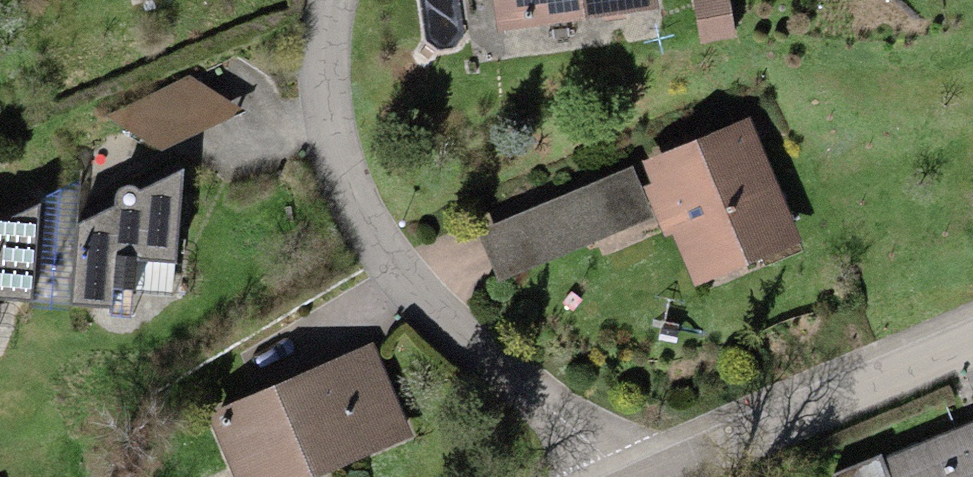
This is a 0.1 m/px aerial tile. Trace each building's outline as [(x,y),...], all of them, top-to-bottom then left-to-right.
[(660,0),(493,0),(498,33),(661,7),(660,0)] [(699,43),(735,39),(730,0),(694,0),(699,43)] [(191,76),(107,118),(160,151),(243,111),(191,76)] [(750,118),(642,163),(652,185),(645,188),(665,236),(672,233),(694,286),(801,242),(750,118)] [(634,169),(477,234),(497,283),(654,218),(634,169)] [(115,206),(75,227),(71,313),(136,317),(136,296),(137,261),(177,263),(183,172),(140,192),(136,190),(131,188),(122,190),(116,197),(115,206)] [(71,313),(79,183),(39,200),(31,309),(71,313)] [(36,301),(41,206),(0,222),(0,299),(36,301)] [(207,416),(233,476),(322,476),(414,437),(374,345),(207,416)] [(885,459),(883,455),(833,475),(833,476),(972,476),(972,423),(885,459)]
